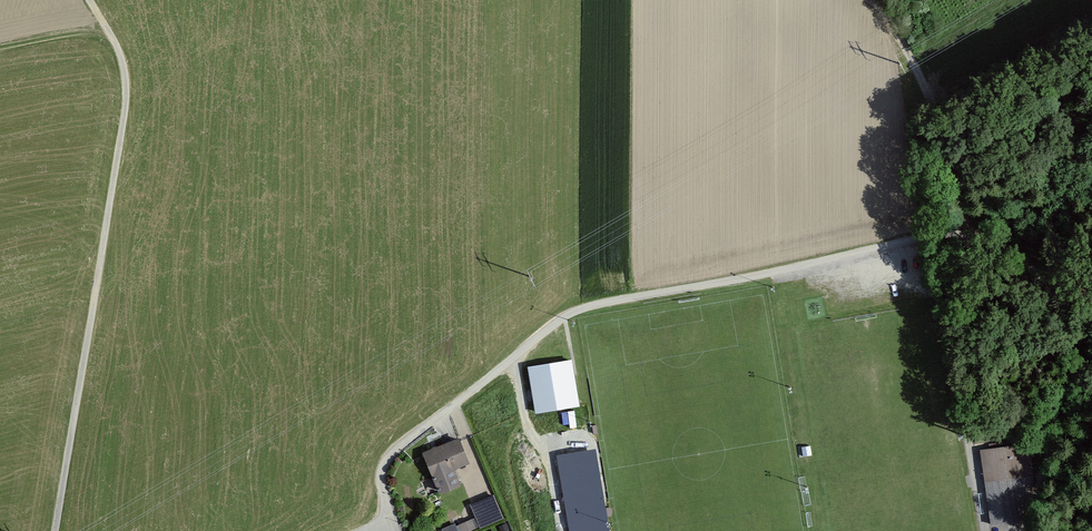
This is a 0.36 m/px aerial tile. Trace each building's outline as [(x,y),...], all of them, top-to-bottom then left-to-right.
[(569,358),(522,367),(532,414),(579,405),(569,358)] [(456,436),(417,451),(434,493),(457,483),(451,468),(466,461),(456,436)] [(1022,443),(981,448),(991,526),(1022,522),(1026,474),(1022,443)] [(556,455),(569,530),(610,530),(596,449),(556,455)] [(492,492),(468,502),(478,526),(502,516),(492,492)]
